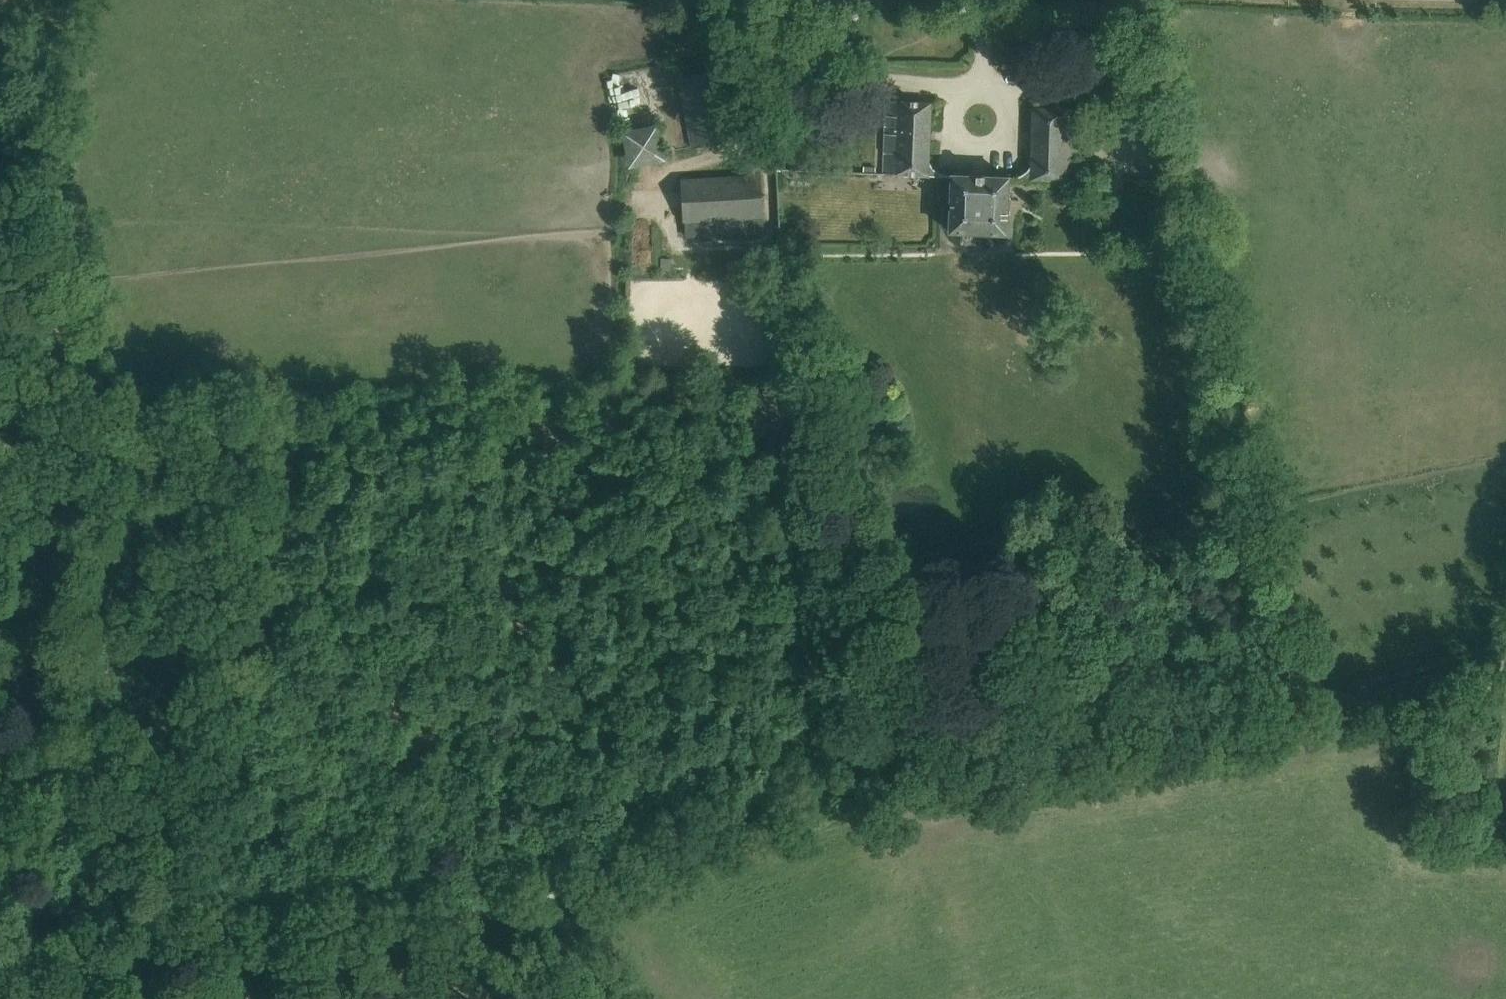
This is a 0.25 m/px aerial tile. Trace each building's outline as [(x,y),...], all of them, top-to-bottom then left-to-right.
[(681,78),(694,148),(744,138),(730,68),(681,78)] [(931,176),(933,103),(886,101),(882,173),(931,176)] [(1032,106),(1029,180),(1075,184),(1079,109),(1032,106)] [(659,124),(621,131),(629,168),(667,161),(659,124)] [(763,207),(760,170),(680,179),(683,223),(686,223),(686,238),(765,232),(764,219),(763,207)] [(951,174),(948,232),(1007,235),(1009,177),(951,174)]
